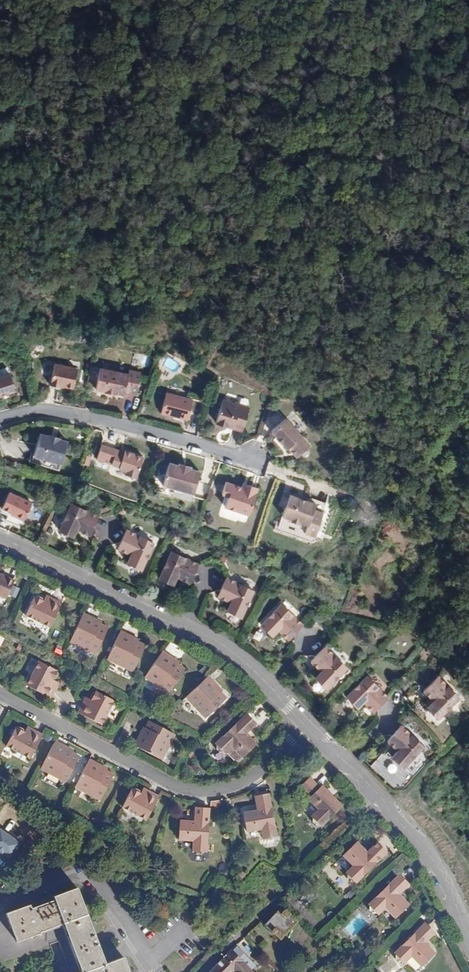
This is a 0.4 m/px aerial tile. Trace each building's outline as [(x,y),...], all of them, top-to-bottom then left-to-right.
[(78,366),(56,361),(52,382),(62,384),(63,382),(74,384),(78,366)] [(0,367),(0,394),(17,389),(9,365),(0,367)] [(120,373),(100,369),(96,389),(104,391),(104,392),(115,395),(116,393),(124,395),(124,392),(135,394),(140,374),(128,371),(121,369),(120,373)] [(195,401),(165,393),(161,413),(172,416),(173,414),(191,418),(195,401)] [(227,424),(242,429),(249,408),(224,400),(217,420),(218,421),(217,424),(226,427),(227,424)] [(285,418),(270,430),(275,435),(273,436),(279,443),(281,442),(285,447),(286,447),(300,435),(285,418)] [(240,432),(242,429),(227,424),(226,427),(240,432)] [(35,452),(62,461),(70,440),(61,437),(62,436),(51,432),(50,434),(42,431),(35,452)] [(308,445),(300,435),(286,447),(294,457),(308,445)] [(101,444),(96,459),(118,467),(118,469),(124,471),(123,474),(126,478),(132,480),(136,478),(143,457),(124,450),(123,454),(116,452),(117,449),(101,444)] [(59,469),(62,461),(35,452),(32,460),(59,469)] [(190,469),(177,464),(168,462),(161,484),(191,494),(199,472),(190,469)] [(245,490),(242,489),(224,484),(221,493),(228,496),(224,507),(248,515),(257,489),(250,486),(249,489),(245,488),(245,490)] [(10,492),(3,507),(15,513),(15,515),(24,519),(32,502),(10,492)] [(315,503),(306,500),(289,495),(283,515),(290,518),(290,520),(299,523),(300,521),(308,524),(305,533),(315,536),(317,529),(320,520),(323,512),(313,509),(315,503)] [(307,496),(306,500),(315,503),(313,509),(323,512),(326,503),(307,496)] [(72,503),(60,528),(75,535),(79,528),(91,532),(99,514),(72,503)] [(126,530),(118,547),(131,553),(127,561),(142,567),(153,542),(126,530)] [(172,551),(160,576),(175,583),(178,576),(190,581),(198,563),(172,551)] [(0,574),(0,594),(7,598),(16,580),(6,575),(5,576),(0,574)] [(254,588),(228,576),(220,595),(233,600),(229,608),(243,614),(254,588)] [(50,601),(45,598),(42,595),(38,593),(35,594),(27,612),(52,625),(63,602),(52,596),(50,601)] [(285,601),(264,621),(275,631),(281,626),(290,635),(304,621),(285,601)] [(84,612),(72,638),(96,650),(107,626),(101,623),(96,621),(97,618),(84,612)] [(123,628),(110,656),(134,666),(145,642),(139,639),(133,636),(134,634),(123,628)] [(328,645),(313,659),(322,668),(316,674),(327,685),(348,664),(328,645)] [(175,656),(164,648),(148,673),(169,688),(185,666),(179,661),(174,659),(175,656)] [(52,683),(55,678),(58,677),(61,672),(59,669),(40,660),(28,682),(52,695),(57,685),(52,683)] [(221,683),(211,672),(189,693),(208,713),(228,695),(223,689),(219,685),(221,683)] [(368,675),(347,695),(358,706),(365,701),(373,710),(388,696),(368,675)] [(440,675),(427,688),(436,698),(430,705),(441,715),(461,695),(440,675)] [(90,704),(85,701),(80,710),(103,722),(115,700),(96,690),(94,691),(91,695),(93,698),(90,704)] [(88,695),(85,701),(90,704),(93,698),(88,695)] [(248,713),(217,742),(219,744),(218,747),(221,750),(224,750),(226,752),(233,746),(243,756),(256,743),(248,733),(257,723),(248,713)] [(45,733),(33,727),(31,731),(25,728),(25,726),(21,724),(18,726),(8,744),(33,756),(45,733)] [(406,724),(404,724),(391,739),(401,748),(394,755),(405,766),(426,745),(406,724)] [(141,739),(139,738),(132,749),(158,764),(171,740),(147,727),(144,734),(141,739)] [(56,741),(42,768),(67,781),(80,756),(73,753),(68,750),(69,748),(56,741)] [(91,759),(77,785),(101,798),(114,774),(108,770),(103,768),(104,765),(91,759)] [(312,775),(303,784),(313,795),(312,797),(322,807),(315,814),(316,816),(316,820),(319,822),(323,822),(325,824),(344,803),(325,784),(323,786),(312,775)] [(161,794),(150,789),(148,794),(143,791),(143,789),(142,787),(137,785),(133,787),(124,805),(149,817),(161,794)] [(270,793),(257,797),(261,810),(247,814),(251,831),(265,828),(267,837),(271,838),(272,840),(276,839),(277,836),(280,835),(270,793)] [(213,808),(198,806),(197,820),(183,819),(181,838),(195,840),(195,850),(198,849),(201,853),(204,853),(207,851),(209,851),(213,808)] [(0,828),(0,854),(12,862),(24,845),(0,828)] [(358,839),(344,852),(354,863),(347,870),(348,872),(348,875),(351,879),(355,879),(357,880),(388,850),(378,839),(368,849),(358,839)] [(340,862),(348,869),(353,863),(345,856),(340,862)] [(397,876),(366,906),(368,908),(368,913),(370,914),(375,914),(377,917),(384,909),(394,919),(407,905),(398,896),(407,887),(397,876)] [(5,915),(16,943),(39,934),(39,933),(62,923),(81,971),(130,971),(123,956),(105,963),(75,887),(51,897),(52,901),(30,909),(28,906),(5,915)] [(281,908),(264,926),(278,940),(294,922),(281,908)] [(433,932),(424,923),(392,953),(394,955),(394,958),(397,960),(401,961),(403,963),(410,955),(420,966),(433,953),(424,942),(433,932)] [(231,950),(207,971),(232,971),(233,971),(234,971),(251,971),(246,967),(249,965),(241,956),(239,959),(231,950)]
